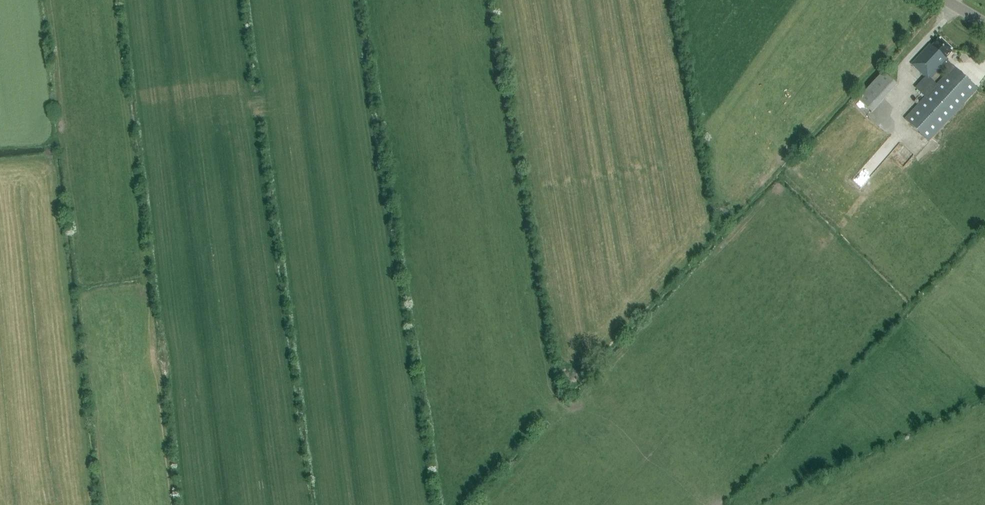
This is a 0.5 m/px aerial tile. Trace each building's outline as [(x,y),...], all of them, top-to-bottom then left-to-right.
[(930,44),(911,64),(926,78),(916,88),(925,96),(905,119),(929,141),(978,88),(954,66),(953,67),(948,61),(946,58),(953,50),(940,38),(932,46),(930,44)] [(862,98),(876,111),(902,84),(887,70),(862,98)]
